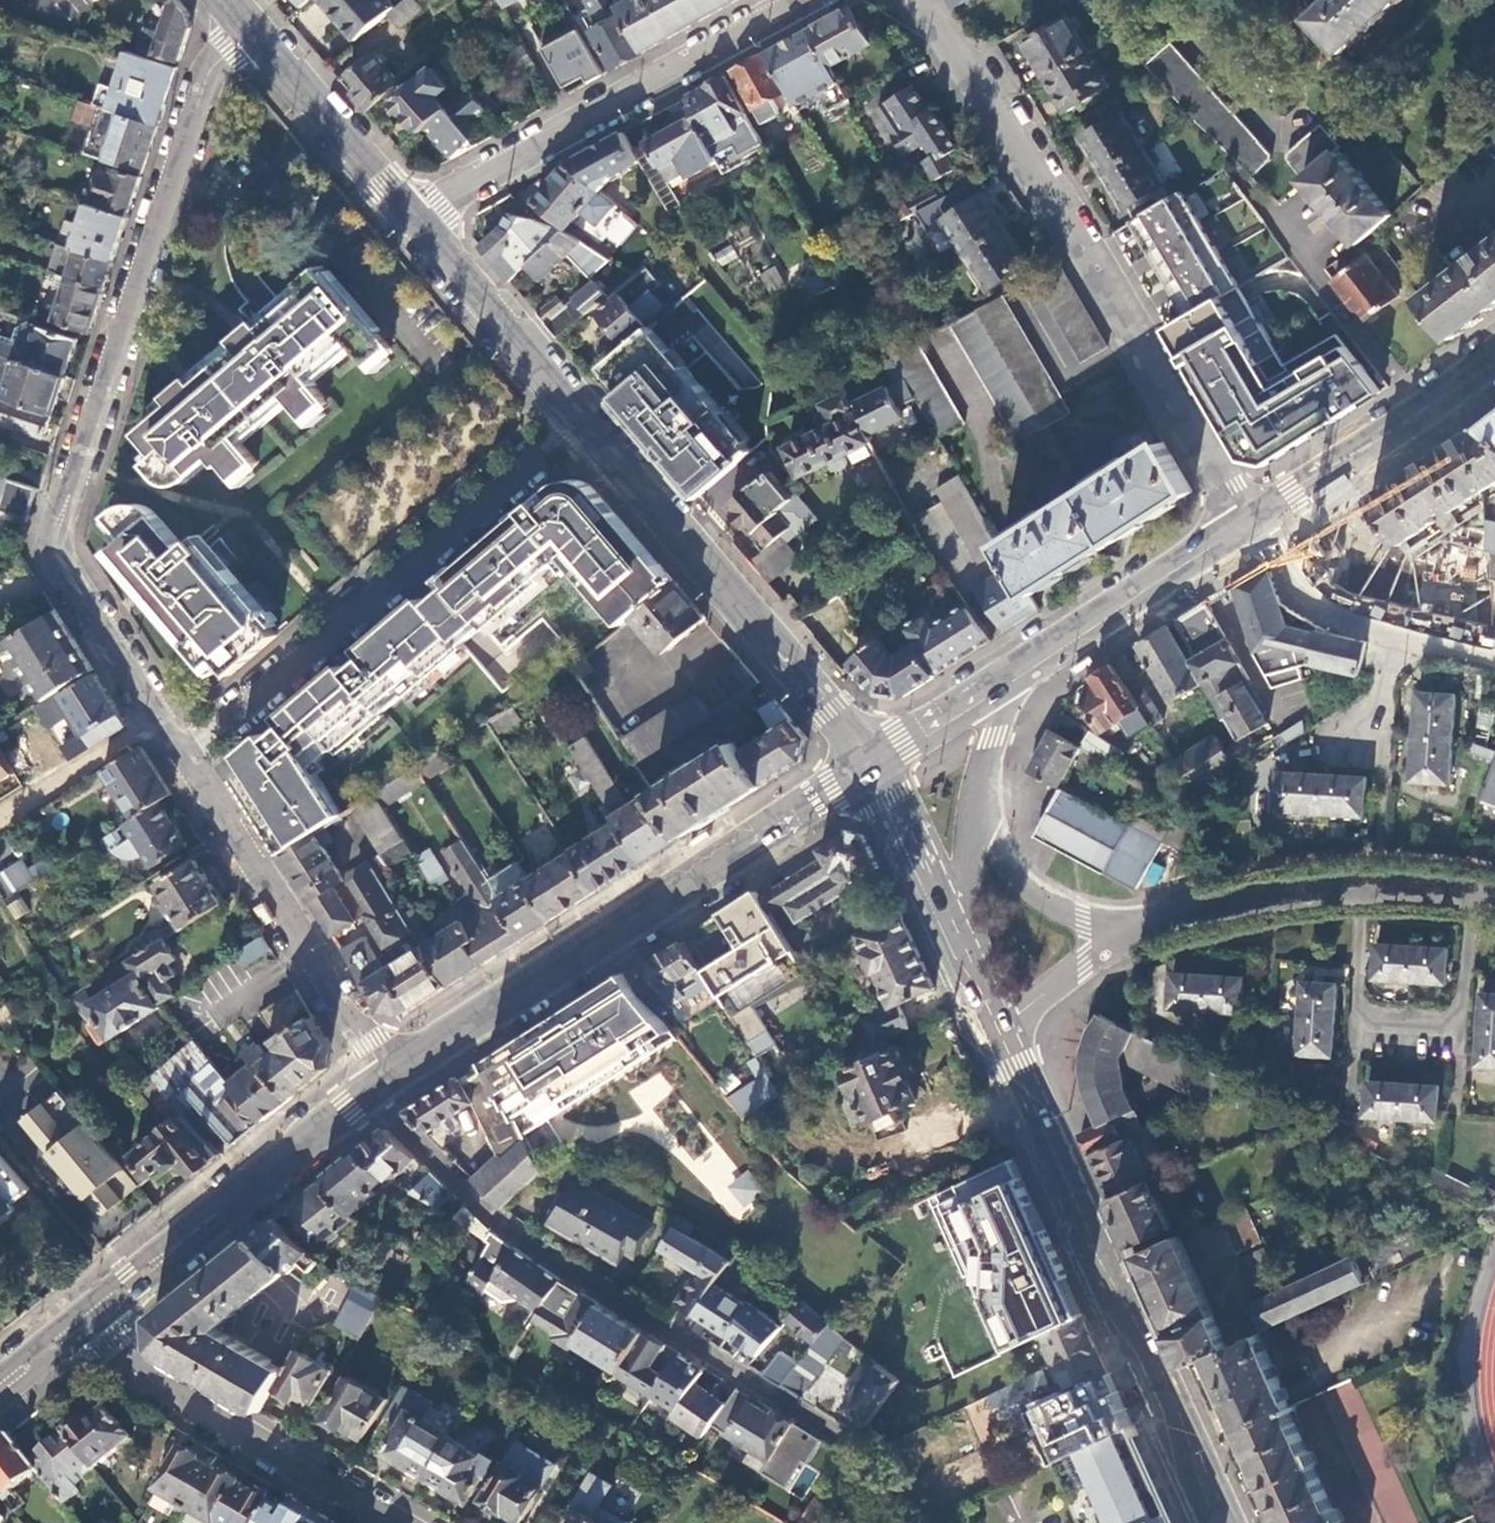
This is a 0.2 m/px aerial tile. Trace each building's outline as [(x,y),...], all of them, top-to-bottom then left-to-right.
[(176,0),(173,0),(162,36),(145,31),(140,43),(130,40),(128,47),(179,64),(190,27),(187,13),(176,0)] [(416,0),(406,0),(389,14),(401,28),(424,9),(416,0)] [(614,0),(586,0),(584,1),(595,22),(601,20),(605,26),(594,31),(592,33),(613,72),(628,64),(645,54),(619,7),(614,0)] [(619,7),(645,54),(683,33),(742,0),(632,0),(619,7)] [(953,9),(968,0),(948,0),(953,9)] [(1390,0),(1331,0),(1310,19),(1342,53),(1394,5),(1390,0)] [(871,44),(851,8),(832,18),(811,30),(831,66),(871,44)] [(1046,78),(1088,53),(1068,19),(1026,44),(1046,78)] [(592,28),(594,31),(605,26),(601,20),(595,22),(592,28)] [(831,66),(811,30),(791,41),(767,54),(787,90),(831,66)] [(605,77),(583,38),(577,41),(580,46),(547,64),(559,84),(584,71),(591,85),(597,81),(605,77)] [(1196,118),(1254,174),(1272,159),(1272,152),(1172,43),(1147,64),(1196,118)] [(512,77),(533,59),(525,45),(502,64),(512,77)] [(359,88),(351,95),(366,112),(400,83),(374,52),(348,75),(359,88)] [(1109,88),(1088,53),(1046,78),(1067,113),(1109,88)] [(176,71),(126,54),(115,90),(100,86),(94,106),(101,108),(157,127),(167,98),(176,71)] [(762,123),(795,105),(787,90),(767,54),(750,63),(734,72),(762,123)] [(395,101),(421,131),(427,126),(459,100),(449,88),(450,87),(434,68),(395,101)] [(684,99),(694,117),(718,161),(760,139),(726,77),(706,88),(684,99)] [(925,160),(935,179),(955,168),(946,153),(958,146),(934,107),(928,110),(912,84),(885,101),(886,103),(877,108),(894,135),(892,136),(904,155),(924,141),(933,155),(925,160)] [(454,160),(498,136),(482,116),(488,111),(470,91),(459,100),(427,126),(454,160)] [(80,102),(74,122),(94,129),(101,108),(94,106),(80,102)] [(157,127),(101,108),(94,129),(84,156),(142,174),(149,151),(157,127)] [(1102,174),(1144,149),(1123,115),(1082,139),(1102,174)] [(688,175),(690,178),(718,161),(694,117),(647,143),(670,185),(688,175)] [(1289,160),(1304,179),(1338,151),(1342,147),(1322,125),(1289,153),(1289,160)] [(600,192),(612,177),(640,161),(634,150),(624,133),(608,141),(567,164),(600,192)] [(671,216),(684,209),(670,185),(647,143),(634,150),(640,161),(671,216)] [(1164,183),(1144,149),(1102,174),(1122,207),(1164,183)] [(1338,151),(1304,179),(1329,210),(1358,244),(1359,243),(1392,217),(1338,151)] [(600,192),(567,164),(536,201),(568,228),(600,192)] [(133,200),(140,179),(118,172),(118,173),(101,168),(91,200),(84,198),(83,204),(88,206),(127,218),(133,200)] [(914,216),(942,200),(936,188),(907,203),(914,216)] [(1131,222),(1188,317),(1238,287),(1240,286),(1220,253),(1185,195),(1184,195),(1181,191),(1131,222)] [(944,221),(965,254),(1006,229),(984,195),(944,221)] [(502,225),(480,245),(493,260),(510,280),(523,268),(564,230),(535,219),(518,201),(502,225)] [(898,224),(914,216),(907,203),(891,212),(898,224)] [(119,243),(127,218),(88,206),(74,251),(112,264),(119,243)] [(1006,229),(965,254),(987,289),(1028,264),(1006,229)] [(590,278),(609,259),(564,230),(523,268),(527,273),(531,270),(540,280),(545,276),(548,279),(553,274),(550,271),(568,255),(590,278)] [(1358,244),(1341,258),(1349,269),(1368,255),(1359,243),(1358,244)] [(729,244),(714,253),(722,266),(737,256),(729,244)] [(1453,340),(1494,307),(1494,244),(1422,300),(1453,340)] [(107,279),(112,264),(74,251),(59,246),(50,273),(68,279),(104,290),(107,279)] [(1349,269),(1334,282),(1365,322),(1399,295),(1397,293),(1402,289),(1386,269),(1381,272),(1368,255),(1349,269)] [(602,299),(607,305),(598,312),(627,345),(668,310),(652,291),(661,284),(645,264),(607,296),(602,299)] [(768,291),(784,285),(776,266),(760,272),(768,291)] [(1107,347),(1060,267),(1034,280),(1082,361),(1107,347)] [(322,268),(303,284),(309,291),(289,308),(263,329),(257,322),(243,335),(234,342),(240,349),(197,386),(191,379),(180,388),(167,399),(173,406),(139,435),(157,457),(146,467),(158,481),(165,485),(170,487),(179,486),(185,483),(213,460),(221,469),(224,466),(237,482),(256,465),(235,441),(287,397),(308,421),(328,405),(314,389),(317,386),(310,378),(352,342),(373,367),(392,350),(322,268)] [(96,312),(104,290),(68,279),(54,321),(90,332),(96,312)] [(602,299),(607,296),(595,281),(574,298),(575,299),(566,307),(557,298),(538,314),(558,337),(602,299)] [(1382,392),(1336,333),(1284,366),(1238,287),(1188,317),(1167,329),(1203,390),(1244,459),(1260,464),(1265,465),(1267,465),(1322,430),(1382,392)] [(1070,413),(1003,297),(978,310),(1044,427),(1070,413)] [(6,317),(18,321),(21,314),(8,310),(6,317)] [(1044,427),(978,310),(951,324),(1018,442),(1044,427)] [(65,378),(77,340),(28,324),(17,330),(13,343),(1,339),(0,340),(0,356),(65,378)] [(696,499),(757,439),(654,325),(591,376),(616,405),(649,444),(696,499)] [(965,424),(919,341),(891,355),(905,379),(916,399),(938,436),(939,438),(965,424)] [(52,416),(65,378),(0,356),(0,399),(52,416)] [(852,405),(868,436),(907,416),(902,406),(916,399),(905,379),(852,405)] [(788,449),(802,478),(871,443),(868,436),(852,405),(846,393),(823,405),(833,425),(788,449)] [(52,416),(0,399),(0,424),(44,439),(52,416)] [(1480,429),(1494,439),(1494,417),(1480,429)] [(1480,429),(1477,431),(1470,435),(1494,457),(1494,439),(1480,429)] [(1470,435),(1434,459),(1379,495),(1373,499),(1381,511),(1395,532),(1393,533),(1402,546),(1437,522),(1446,535),(1459,526),(1451,513),(1484,491),(1483,469),(1494,458),(1494,457),(1470,435)] [(945,448),(939,438),(938,436),(914,449),(921,461),(945,448)] [(1191,492),(1163,442),(1126,465),(1124,461),(1103,474),(1106,478),(1083,493),(1113,542),(1148,520),(1191,492)] [(1483,469),(1484,491),(1494,484),(1494,458),(1483,469)] [(780,536),(791,527),(779,513),(792,499),(782,486),(770,473),(757,485),(756,483),(730,505),(753,532),(756,531),(768,546),(780,536)] [(943,502),(968,488),(962,477),(936,491),(943,502)] [(1,504),(0,507),(0,512),(28,521),(30,514),(38,491),(0,478),(0,504),(1,504)] [(463,648),(486,628),(489,631),(546,583),(542,578),(565,559),(622,627),(631,619),(674,583),(659,566),(595,491),(588,487),(577,484),(565,484),(553,488),(512,523),(445,580),(451,587),(440,597),(428,607),(422,600),(364,649),(371,658),(366,662),(365,660),(359,665),(348,675),(342,668),(284,717),(291,725),(287,729),(285,728),(277,735),(268,743),(262,736),(238,756),(248,773),(234,781),(250,807),(256,803),(287,852),(323,828),(341,816),(312,769),(333,751),(338,758),(384,718),(382,716),(405,697),(407,700),(465,650),(463,648)] [(1003,549),(1001,544),(968,488),(943,502),(979,564),(1003,549)] [(1083,493),(1082,493),(1044,517),(1041,513),(1022,524),(1021,523),(1010,531),(1013,537),(1001,544),(1003,549),(1014,566),(1030,595),(1067,572),(1113,542),(1083,493)] [(792,499),(779,513),(791,527),(798,536),(816,520),(795,496),(792,499)] [(1381,511),(1373,499),(1315,540),(1332,569),(1322,591),(1347,604),(1487,638),(1492,580),(1488,531),(1479,529),(1462,524),(1430,541),(1408,552),(1402,546),(1393,533),(1395,532),(1381,511)] [(196,540),(186,549),(156,514),(147,508),(140,506),(133,505),(126,507),(121,509),(110,518),(128,539),(116,549),(194,640),(189,645),(209,668),(219,659),(233,675),(279,636),(265,621),(271,616),(231,569),(226,574),(196,540)] [(799,559),(780,536),(768,546),(749,563),(769,585),(799,559)] [(1038,609),(1030,595),(1014,566),(975,590),(1004,631),(1020,621),(1038,609)] [(1300,667),(1280,603),(1270,572),(1253,578),(1239,584),(1258,652),(1251,654),(1273,689),(1303,678),(1300,667)] [(674,583),(631,619),(648,639),(652,635),(666,651),(705,619),(674,583)] [(1300,667),(1310,665),(1360,676),(1368,641),(1329,632),(1280,603),(1300,667)] [(1237,763),(1258,750),(1250,735),(1269,723),(1246,683),(1251,680),(1207,604),(1199,610),(1176,624),(1192,649),(1195,660),(1191,662),(1203,683),(1224,720),(1226,719),(1239,742),(1227,749),(1237,763)] [(6,643),(44,702),(92,671),(55,612),(6,643)] [(930,613),(904,629),(916,645),(937,675),(956,662),(982,646),(961,615),(955,619),(952,614),(937,624),(930,613)] [(1174,702),(1203,683),(1191,662),(1170,628),(1157,636),(1140,647),(1174,702)] [(882,639),(855,664),(861,671),(879,694),(903,696),(937,675),(916,645),(902,655),(893,652),(882,639)] [(1155,702),(1137,677),(1140,675),(1127,655),(1114,664),(1115,665),(1143,708),(1141,710),(1151,724),(1164,742),(1174,736),(1152,703),(1155,702)] [(741,662),(700,688),(715,711),(748,689),(759,683),(741,662)] [(1143,708),(1115,665),(1094,679),(1097,684),(1084,692),(1082,702),(1101,735),(1122,721),(1132,736),(1151,724),(1141,710),(1143,708)] [(76,717),(95,746),(127,725),(94,674),(62,694),(72,711),(68,714),(72,720),(76,717)] [(535,704),(560,748),(594,728),(568,685),(535,704)] [(700,688),(619,740),(633,763),(715,711),(700,688)] [(757,704),(748,689),(715,711),(724,725),(757,704)] [(1419,693),(1416,737),(1455,740),(1457,696),(1419,693)] [(806,739),(774,701),(760,710),(772,731),(740,751),(762,786),(780,774),(802,760),(806,739)] [(519,719),(512,707),(487,723),(495,734),(519,719)] [(1081,750),(1114,769),(1124,755),(1063,713),(1052,730),(1082,748),(1081,750)] [(1302,722),(1278,737),(1284,745),(1303,733),(1302,722)] [(1082,748),(1052,730),(1040,751),(1029,772),(1060,788),(1081,750),(1082,748)] [(1237,765),(1237,763),(1227,749),(1218,736),(1177,761),(1176,762),(1194,790),(1195,791),(1237,765)] [(1455,740),(1416,737),(1413,781),(1452,783),(1455,740)] [(586,739),(570,748),(614,818),(617,822),(643,862),(655,855),(674,842),(646,798),(630,809),(586,739)] [(681,777),(653,794),(653,795),(681,838),(715,816),(762,786),(740,751),(735,742),(692,769),(689,765),(685,765),(677,770),(681,777)] [(1472,755),(1494,761),(1494,751),(1474,745),(1472,755)] [(171,795),(140,746),(100,772),(131,819),(158,803),(171,795)] [(423,782),(458,759),(450,746),(415,769),(423,782)] [(10,795),(24,786),(0,749),(0,779),(10,795)] [(1468,835),(1494,846),(1494,763),(1468,835)] [(423,782),(415,769),(375,795),(383,808),(423,782)] [(1321,813),(1324,775),(1279,773),(1278,810),(1321,813)] [(1369,778),(1324,775),(1321,813),(1365,816),(1369,778)] [(1136,889),(1163,843),(1133,827),(1064,790),(1050,816),(1039,836),(1105,871),(1105,873),(1136,889)] [(383,808),(375,795),(352,809),(380,854),(382,853),(403,840),(383,808)] [(158,803),(131,819),(122,825),(123,826),(100,841),(104,846),(109,854),(117,861),(128,862),(141,857),(145,860),(150,868),(186,846),(158,803)] [(1169,833),(1138,817),(1133,827),(1163,843),(1169,833)] [(617,822),(614,818),(609,821),(612,826),(617,822)] [(574,853),(572,854),(597,892),(620,877),(643,862),(617,822),(612,826),(573,851),(574,853)] [(287,852),(280,856),(310,903),(334,888),(342,883),(345,881),(342,877),(323,846),(331,841),(323,828),(287,852)] [(850,831),(820,850),(824,856),(774,888),(784,903),(796,924),(838,897),(850,881),(859,879),(882,870),(866,836),(850,831)] [(410,852),(403,840),(382,853),(390,865),(410,852)] [(487,883),(461,841),(444,852),(469,895),(452,905),(475,942),(468,946),(481,966),(503,952),(524,939),(499,901),(487,883)] [(447,875),(430,848),(416,857),(433,884),(447,875)] [(382,853),(380,854),(368,861),(373,870),(376,874),(390,865),(382,853)] [(597,892),(572,854),(529,881),(525,883),(551,921),(573,908),(597,892)] [(33,880),(20,858),(0,870),(0,884),(7,895),(33,880)] [(183,928),(222,903),(195,861),(156,884),(166,899),(160,903),(166,913),(172,910),(183,928)] [(368,861),(342,877),(345,881),(342,883),(345,888),(352,884),(373,870),(368,861)] [(518,863),(487,883),(499,901),(525,883),(529,881),(518,863)] [(417,1008),(448,988),(422,948),(415,937),(403,917),(376,874),(373,870),(352,884),(370,913),(365,915),(390,955),(396,951),(403,961),(386,971),(365,937),(341,952),(379,1013),(401,1018),(417,1008)] [(345,888),(342,883),(334,888),(345,905),(353,900),(345,888)] [(538,930),(551,921),(525,883),(499,901),(524,939),(538,930)] [(370,913),(352,884),(345,888),(353,900),(363,917),(365,915),(370,913)] [(334,888),(310,903),(332,938),(339,934),(357,923),(345,905),(334,888)] [(784,903),(774,888),(759,898),(769,913),(784,903)] [(769,913),(759,898),(755,892),(718,915),(740,949),(703,972),(712,986),(722,1002),(757,1058),(761,1065),(782,1052),(754,1008),(807,983),(799,963),(800,963),(769,913)] [(14,895),(3,902),(14,919),(24,912),(14,895)] [(353,900),(345,905),(357,923),(364,918),(363,917),(353,900)] [(462,979),(481,966),(468,946),(475,942),(452,905),(450,906),(461,923),(422,948),(448,988),(462,979)] [(403,917),(415,937),(420,934),(415,926),(420,923),(412,911),(403,917)] [(890,1010),(866,1021),(878,1046),(892,1040),(913,1030),(901,1005),(936,989),(921,957),(903,916),(857,937),(870,964),(890,1010)] [(167,929),(171,935),(179,930),(175,925),(167,929)] [(130,948),(136,957),(163,941),(167,938),(161,929),(130,948)] [(270,951),(261,937),(234,955),(243,968),(270,951)] [(870,964),(857,937),(848,941),(860,968),(870,964)] [(136,957),(127,963),(134,974),(136,973),(157,1006),(162,1003),(175,996),(167,981),(175,976),(168,966),(175,961),(163,941),(136,957)] [(648,966),(645,961),(627,973),(672,1028),(683,1021),(672,1004),(686,995),(689,1000),(712,986),(703,972),(684,943),(671,951),(671,950),(660,956),(661,957),(648,966)] [(1376,978),(1411,980),(1414,946),(1377,943),(1376,978)] [(1414,946),(1411,980),(1448,983),(1450,948),(1414,946)] [(123,966),(67,1002),(75,1010),(86,1004),(92,1001),(89,997),(128,973),(123,966)] [(1237,1017),(1241,976),(1164,970),(1161,1011),(1237,1017)] [(97,1020),(110,1041),(136,1024),(160,1009),(157,1006),(136,973),(134,974),(92,1001),(86,1004),(97,1020)] [(508,1048),(488,1061),(524,1137),(678,1037),(672,1028),(627,973),(596,992),(552,1020),(508,1048)] [(3,999),(11,994),(0,977),(0,995),(3,999)] [(1301,1017),(1335,1020),(1338,984),(1304,982),(1301,1017)] [(672,1004),(683,1021),(685,1025),(722,1002),(712,986),(689,1000),(686,995),(672,1004)] [(265,1064),(292,1097),(308,1084),(327,1069),(329,1045),(295,991),(260,1014),(282,1050),(267,1063),(265,1064)] [(1481,1029),(1494,1030),(1494,994),(1484,993),(1481,1029)] [(6,1004),(0,1008),(0,1014),(13,1034),(22,1028),(6,1004)] [(1333,1055),(1335,1020),(1301,1017),(1299,1052),(1333,1055)] [(101,1046),(110,1041),(97,1020),(88,1026),(101,1046)] [(1481,1029),(1479,1065),(1494,1066),(1494,1030),(1481,1029)] [(178,1094),(170,1101),(223,1153),(226,1151),(255,1128),(262,1122),(230,1084),(187,1033),(150,1064),(178,1094)] [(1131,1033),(1120,1059),(1149,1071),(1160,1045),(1131,1033)] [(870,1120),(872,1123),(876,1121),(880,1129),(897,1121),(893,1114),(920,1101),(911,1082),(904,1085),(899,1074),(906,1071),(905,1070),(909,1068),(900,1049),(896,1050),(892,1040),(878,1046),(844,1062),(859,1095),(843,1101),(853,1127),(870,1120)] [(230,1084),(262,1122),(275,1111),(292,1097),(265,1064),(267,1063),(263,1057),(266,1054),(259,1045),(246,1056),(254,1065),(230,1084)] [(765,1083),(771,1079),(761,1065),(757,1058),(749,1063),(759,1078),(761,1077),(765,1083)] [(524,1137),(488,1061),(406,1111),(454,1163),(483,1144),(492,1156),(524,1137)] [(732,1103),(744,1117),(780,1095),(771,1079),(765,1083),(732,1103)] [(1403,1118),(1405,1084),(1369,1082),(1367,1116),(1403,1118)] [(1441,1086),(1405,1084),(1403,1118),(1439,1120),(1441,1086)] [(102,1218),(140,1186),(128,1172),(122,1165),(60,1089),(18,1121),(102,1218)] [(939,1109),(970,1179),(1012,1158),(981,1090),(939,1109)] [(164,1095),(157,1101),(173,1122),(122,1165),(128,1172),(140,1186),(169,1163),(174,1169),(183,1162),(194,1177),(223,1153),(170,1101),(164,1095)] [(1334,1133),(1339,1121),(1329,1115),(1323,1127),(1334,1133)] [(1349,1126),(1339,1121),(1334,1133),(1343,1137),(1349,1126)] [(393,1182),(417,1158),(387,1128),(368,1143),(359,1151),(385,1178),(393,1182)] [(1115,1208),(1155,1190),(1132,1138),(1091,1156),(1102,1179),(1115,1208)] [(385,1178),(359,1151),(337,1168),(322,1180),(350,1214),(373,1196),(369,1191),(385,1178)] [(0,1155),(0,1230),(21,1212),(15,1207),(33,1193),(0,1155)] [(1086,1317),(1013,1158),(1012,1158),(970,1179),(928,1199),(999,1356),(1086,1317)] [(1438,1187),(1444,1174),(1434,1169),(1428,1182),(1438,1187)] [(436,1176),(432,1172),(426,1177),(441,1193),(447,1187),(436,1176)] [(751,1172),(735,1187),(750,1203),(766,1188),(751,1172)] [(441,1193),(426,1177),(409,1191),(430,1203),(441,1193)] [(353,1218),(350,1214),(322,1180),(303,1196),(288,1208),(317,1245),(320,1245),(353,1218)] [(576,1182),(566,1199),(574,1203),(563,1222),(589,1237),(586,1243),(618,1260),(624,1248),(631,1235),(642,1241),(652,1224),(576,1182)] [(643,1187),(637,1184),(634,1189),(640,1193),(643,1187)] [(1173,1228),(1155,1190),(1115,1208),(1122,1223),(1132,1247),(1173,1228)] [(574,1203),(566,1199),(552,1224),(586,1243),(589,1237),(563,1222),(574,1203)] [(492,1230),(466,1205),(455,1217),(485,1239),(492,1231),(492,1230)] [(1262,1242),(1246,1206),(1220,1218),(1237,1253),(1262,1242)] [(321,1259),(275,1218),(261,1230),(252,1237),(289,1268),(292,1270),(301,1261),(311,1270),(321,1259)] [(695,1227),(681,1219),(663,1248),(699,1271),(680,1304),(697,1315),(700,1311),(733,1262),(690,1235),(695,1227)] [(541,1309),(562,1280),(539,1263),(537,1267),(530,1262),(532,1258),(522,1251),(492,1231),(485,1239),(484,1240),(490,1244),(466,1285),(477,1291),(486,1289),(487,1287),(506,1298),(521,1297),(541,1309)] [(635,1254),(642,1241),(631,1235),(624,1248),(635,1254)] [(1180,1235),(1136,1255),(1153,1292),(1172,1334),(1215,1315),(1180,1236),(1180,1235)] [(289,1268),(252,1237),(220,1263),(168,1305),(154,1317),(156,1348),(217,1384),(262,1410),(276,1386),(286,1369),(216,1327),(289,1268)] [(733,1256),(736,1252),(731,1247),(728,1252),(733,1256)] [(1256,1296),(1281,1285),(1265,1248),(1239,1260),(1256,1296)] [(727,1291),(749,1261),(738,1253),(733,1262),(700,1311),(711,1318),(708,1322),(729,1335),(749,1304),(727,1291)] [(1267,1330),(1367,1284),(1354,1257),(1254,1302),(1261,1318),(1267,1330)] [(530,1262),(537,1267),(539,1263),(532,1258),(530,1262)] [(562,1280),(541,1309),(535,1318),(557,1333),(555,1336),(572,1348),(576,1342),(601,1303),(583,1292),(568,1315),(561,1311),(575,1288),(562,1280)] [(362,1337),(386,1294),(359,1281),(336,1324),(362,1337)] [(578,1289),(575,1288),(561,1311),(568,1315),(583,1292),(578,1289)] [(751,1301),(749,1304),(729,1335),(744,1345),(759,1355),(784,1327),(751,1301)] [(620,1315),(601,1303),(576,1342),(621,1370),(645,1331),(620,1315)] [(805,1304),(789,1322),(800,1330),(805,1335),(802,1339),(801,1339),(810,1346),(829,1324),(805,1304)] [(697,1315),(708,1322),(711,1318),(700,1311),(697,1315)] [(1221,1328),(1215,1315),(1172,1334),(1176,1342),(1183,1359),(1187,1367),(1205,1358),(1260,1335),(1268,1331),(1267,1330),(1261,1318),(1246,1324),(1243,1317),(1221,1328)] [(1086,1317),(1046,1335),(1051,1346),(1048,1347),(1056,1364),(1099,1344),(1092,1328),(1086,1317)] [(846,1338),(829,1324),(787,1380),(782,1387),(800,1398),(837,1350),(846,1338)] [(796,1335),(802,1339),(805,1335),(800,1330),(796,1335)] [(653,1366),(668,1345),(656,1337),(645,1331),(621,1370),(619,1372),(623,1375),(653,1394),(655,1391),(666,1375),(653,1366)] [(1238,1430),(1291,1407),(1292,1407),(1260,1335),(1205,1358),(1238,1430)] [(846,1338),(837,1350),(846,1356),(855,1345),(846,1338)] [(1099,1344),(1056,1364),(1063,1380),(1066,1378),(1072,1390),(1111,1372),(1105,1358),(1099,1344)] [(668,1345),(653,1366),(666,1375),(681,1353),(675,1349),(668,1345)] [(759,1355),(744,1345),(742,1349),(757,1358),(759,1355)] [(297,1349),(286,1369),(276,1386),(296,1399),(299,1393),(313,1401),(331,1369),(297,1349)] [(666,1375),(655,1391),(679,1406),(694,1383),(704,1367),(696,1362),(681,1353),(666,1375)] [(770,1362),(762,1375),(782,1387),(787,1380),(782,1377),(785,1372),(770,1362)] [(852,1422),(864,1431),(900,1381),(878,1364),(846,1409),(855,1416),(852,1422)] [(1136,1426),(1111,1372),(1072,1390),(1026,1412),(1046,1466),(1136,1426)] [(324,1415),(363,1438),(387,1399),(348,1375),(324,1415)] [(1066,1378),(1063,1380),(1053,1385),(1058,1396),(1072,1390),(1066,1378)] [(1354,1379),(1323,1393),(1382,1522),(1419,1522),(1354,1379)] [(727,1404),(694,1383),(679,1406),(672,1416),(705,1436),(713,1424),(727,1404)] [(727,1404),(713,1424),(729,1434),(749,1401),(752,1397),(738,1388),(727,1404)] [(595,1410),(603,1398),(592,1392),(585,1403),(589,1406),(595,1410)] [(793,1422),(775,1411),(772,1415),(763,1410),(749,1401),(729,1434),(770,1460),(793,1422)] [(1291,1407),(1238,1430),(1280,1522),(1345,1522),(1291,1407)] [(83,1418),(65,1433),(90,1464),(94,1469),(132,1439),(108,1409),(95,1419),(92,1417),(84,1419),(83,1418)] [(399,1467),(424,1482),(451,1437),(452,1434),(409,1409),(385,1451),(403,1462),(399,1467)] [(259,1415),(253,1434),(267,1439),(273,1420),(259,1415)] [(793,1422),(770,1460),(765,1467),(762,1472),(782,1485),(799,1457),(808,1463),(820,1445),(792,1436),(796,1425),(794,1424),(794,1423),(793,1422)] [(1174,1509),(1136,1426),(1122,1433),(1092,1446),(1064,1459),(1092,1522),(1181,1522),(1174,1509)] [(190,1437),(175,1428),(161,1452),(176,1461),(182,1450),(190,1437)] [(482,1444),(456,1428),(452,1434),(451,1437),(478,1453),(482,1444)] [(90,1464),(65,1433),(30,1460),(38,1470),(64,1503),(79,1491),(74,1485),(80,1481),(79,1480),(76,1476),(90,1464)] [(8,1434),(0,1441),(0,1495),(3,1499),(38,1470),(30,1460),(8,1434)] [(770,1460),(729,1434),(725,1442),(765,1467),(770,1460)] [(451,1437),(424,1482),(450,1498),(454,1491),(469,1500),(485,1472),(475,1466),(481,1455),(478,1453),(451,1437)] [(505,1510),(523,1521),(557,1463),(517,1440),(482,1500),(504,1513),(505,1510)] [(201,1462),(182,1450),(176,1461),(172,1467),(157,1494),(186,1511),(210,1469),(200,1464),(201,1462)] [(176,1461),(161,1452),(157,1459),(172,1467),(176,1461)] [(79,1480),(94,1469),(90,1464),(76,1476),(79,1480)] [(186,1511),(207,1522),(218,1522),(241,1485),(221,1473),(219,1475),(210,1469),(186,1511)] [(218,1522),(266,1522),(276,1506),(241,1485),(218,1522)] [(610,1518),(614,1510),(615,1506),(615,1503),(613,1499),(612,1496),(609,1494),(607,1492),(603,1490),(600,1489),(596,1489),(593,1490),(590,1491),(587,1493),(580,1506),(588,1511),(591,1506),(610,1518)] [(610,1518),(591,1506),(588,1511),(580,1506),(579,1505),(569,1521),(572,1522),(618,1522),(610,1518)] [(266,1522),(312,1522),(290,1510),(286,1511),(276,1506),(266,1522)]
